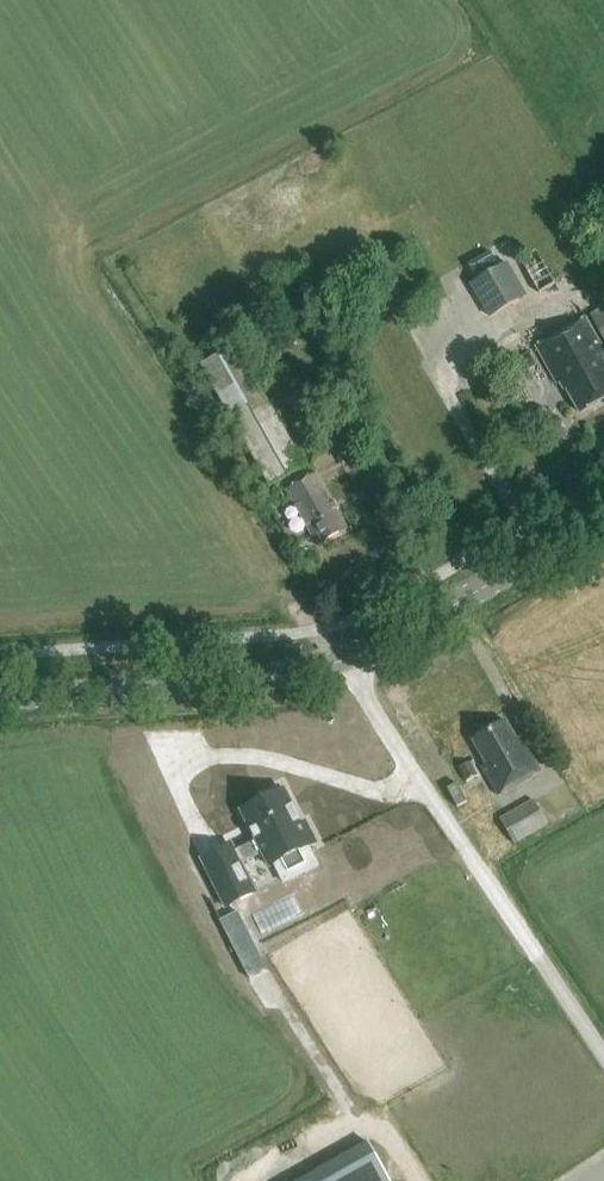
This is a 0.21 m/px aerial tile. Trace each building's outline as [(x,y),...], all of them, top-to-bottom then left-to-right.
[(499,265),(491,251),(468,265),(476,279),(499,265)] [(469,283),(489,317),(526,295),(507,261),(499,265),(476,279),(469,283)] [(591,315),(603,339),(603,307),(591,315)] [(603,400),(603,349),(586,318),(536,347),(557,384),(562,381),(580,413),(603,400)] [(258,467),(270,486),(307,467),(237,345),(200,366),(258,467)] [(536,366),(528,353),(511,363),(519,376),(536,366)] [(316,474),(288,490),(314,536),(318,534),(323,542),(347,529),(316,474)] [(498,795),(540,772),(521,736),(515,739),(506,721),(473,739),(488,767),(484,770),(498,795)] [(471,762),(457,769),(466,783),(478,776),(471,762)] [(448,789),(457,807),(467,802),(457,784),(448,789)] [(240,863),(261,852),(269,866),(316,843),(306,822),(301,824),(284,790),(281,791),(278,786),(262,794),(265,799),(241,811),(255,839),(234,849),(231,844),(201,860),(225,907),(255,892),(240,863)] [(533,800),(500,819),(515,844),(549,825),(533,800)] [(226,942),(233,955),(250,946),(243,933),(226,942)] [(368,1141),(301,1180),(392,1180),(368,1141)]
